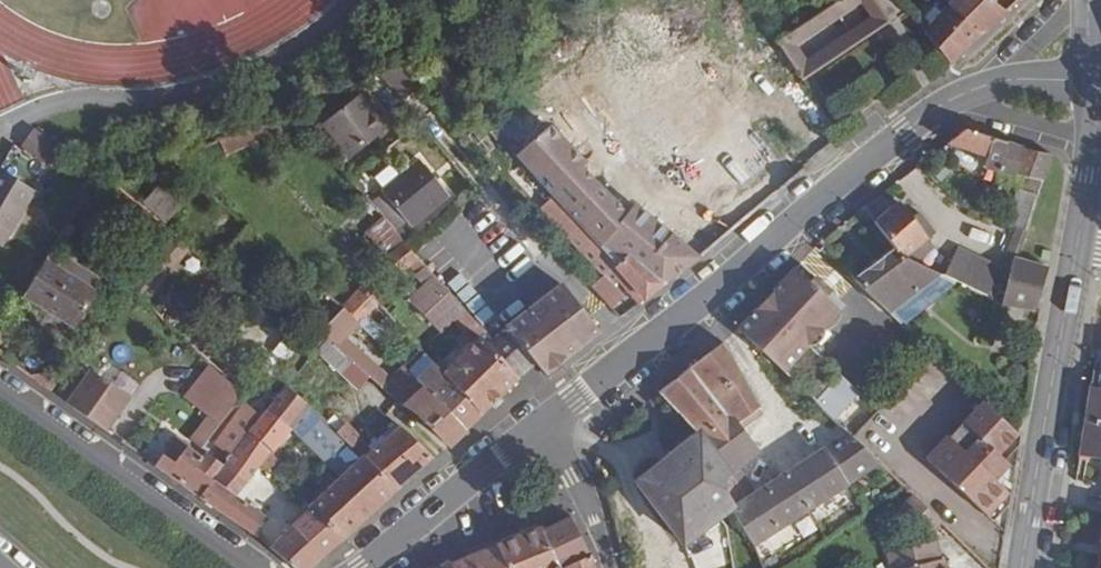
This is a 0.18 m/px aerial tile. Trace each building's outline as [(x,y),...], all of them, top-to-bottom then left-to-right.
[(776,40),(802,81),(805,79),(890,21),(876,0),(837,0),(776,40)] [(949,6),(984,33),(1006,11),(997,4),(992,0),(955,0),(949,6)] [(984,33),(949,6),(927,27),(924,30),(952,63),(984,33)] [(413,86),(394,65),(377,73),(399,97),(413,86)] [(362,90),(358,94),(372,110),(377,106),(362,90)] [(372,110),(358,94),(326,123),(354,155),(386,126),(372,110)] [(803,167),(760,105),(734,127),(777,189),(803,167)] [(299,122),(290,110),(220,140),(227,156),(299,122)] [(665,284),(698,256),(635,206),(628,215),(582,168),(586,164),(551,127),(518,156),(555,196),(561,203),(618,265),(631,252),(665,284)] [(33,128),(18,150),(43,167),(58,145),(33,128)] [(1027,230),(1042,180),(1050,155),(986,136),(967,129),(950,142),(990,155),(987,165),(1018,174),(1003,221),(1018,227),(1027,230)] [(219,157),(213,143),(173,160),(208,191),(215,182),(198,168),(219,157)] [(418,158),(369,199),(385,217),(395,229),(408,218),(412,223),(448,192),(418,158)] [(0,169),(0,245),(2,246),(36,190),(0,169)] [(145,202),(167,221),(181,206),(160,187),(145,202)] [(897,248),(910,255),(930,239),(901,200),(876,220),(897,248)] [(665,284),(631,252),(618,265),(561,203),(550,213),(614,280),(624,270),(636,283),(632,286),(645,299),(665,284)] [(395,229),(385,217),(368,231),(387,254),(403,239),(395,229)] [(1018,257),(1027,230),(1018,227),(1010,255),(1016,256),(1018,257)] [(190,248),(173,234),(128,288),(145,303),(190,248)] [(955,281),(988,296),(1001,267),(959,247),(945,276),(955,281)] [(897,248),(857,278),(891,314),(893,313),(941,273),(910,255),(897,248)] [(1049,267),(1018,257),(1016,256),(1003,303),(1042,311),(1049,267)] [(65,272),(45,260),(24,293),(77,326),(97,293),(65,272)] [(72,260),(65,272),(97,293),(105,281),(72,260)] [(804,263),(797,270),(810,282),(817,275),(804,263)] [(436,277),(427,267),(416,277),(426,287),(436,277)] [(797,270),(741,331),(770,358),(787,373),(844,313),(839,308),(845,302),(817,275),(810,282),(797,270)] [(955,281),(945,276),(941,273),(893,313),(903,323),(955,281)] [(436,277),(426,287),(414,299),(444,329),(455,318),(478,339),(445,373),(483,415),(537,363),(507,327),(507,326),(494,338),(436,277)] [(606,279),(594,290),(613,310),(624,300),(606,279)] [(364,283),(341,307),(342,308),(359,324),(378,303),(381,301),(364,283)] [(562,283),(507,327),(537,363),(547,375),(602,333),(562,283)] [(359,324),(342,308),(322,330),(328,338),(347,355),(376,381),(430,430),(448,447),(466,431),(418,380),(404,365),(403,366),(393,378),(347,338),(359,324)] [(347,355),(328,338),(317,350),(336,368),(347,355)] [(50,360),(25,342),(10,361),(51,392),(70,366),(54,355),(50,360)] [(725,343),(661,393),(698,432),(702,429),(727,409),(738,422),(760,405),(725,343)] [(445,373),(433,362),(418,380),(466,431),(483,415),(445,373)] [(270,387),(275,378),(265,369),(245,393),(248,404),(252,403),(267,384),(270,387)] [(91,370),(67,403),(106,430),(129,397),(91,370)] [(835,373),(815,404),(842,421),(861,390),(835,373)] [(245,393),(233,383),(204,422),(215,431),(245,393)] [(249,432),(278,394),(270,387),(267,384),(252,403),(248,404),(241,406),(214,442),(230,457),(249,432)] [(309,405),(288,386),(286,384),(278,394),(249,432),(271,454),(284,437),(287,440),(298,426),(295,423),(308,407),(309,405)] [(1091,387),(1080,456),(1100,460),(1100,389),(1091,387)] [(1001,453),(1019,433),(984,400),(965,421),(981,436),(967,450),(951,435),(949,433),(948,434),(927,457),(987,515),(1010,491),(997,478),(1012,463),(1006,457),(1001,453)] [(727,409),(702,429),(734,472),(739,468),(761,450),(738,422),(727,409)] [(965,421),(951,435),(967,450),(981,436),(965,421)] [(347,422),(336,433),(352,449),(360,456),(362,455),(398,490),(434,459),(397,422),(368,446),(362,440),(363,438),(347,422)] [(686,545),(734,509),(749,499),(757,493),(739,468),(734,472),(702,429),(698,432),(637,480),(686,545)] [(277,460),(271,454),(249,432),(230,457),(224,465),(246,482),(259,466),(266,472),(269,469),(277,460)] [(318,450),(333,467),(352,449),(336,433),(318,450)] [(785,475),(808,511),(881,463),(854,437),(850,433),(821,451),(785,475)] [(1020,443),(1021,435),(1019,433),(1001,453),(1006,457),(1020,443)] [(176,435),(156,465),(254,534),(265,515),(237,495),(197,467),(204,457),(176,435)] [(341,541),(398,490),(362,455),(360,456),(352,449),(333,467),(342,477),(309,507),(311,509),(341,541)] [(206,454),(204,457),(197,467),(237,495),(246,482),(224,465),(223,467),(206,454)] [(757,493),(783,527),(808,511),(785,475),(757,493)] [(1010,504),(1012,493),(1010,491),(987,515),(993,521),(1010,504)] [(734,509),(755,544),(783,527),(757,493),(749,499),(734,509)] [(924,537),(940,521),(914,495),(899,511),(924,537)] [(324,557),(341,541),(311,509),(293,526),(324,557)] [(544,532),(561,567),(565,567),(589,557),(569,518),(544,532)] [(324,557),(293,526),(292,526),(271,546),(294,567),(312,567),(324,557)] [(496,545),(508,567),(561,567),(544,532),(543,526),(496,545)] [(688,546),(696,564),(729,549),(721,531),(688,546)] [(894,567),(948,567),(945,558),(941,559),(936,540),(890,552),(894,567)] [(450,564),(453,567),(508,567),(496,545),(450,564)] [(565,567),(594,567),(589,557),(565,567)]
